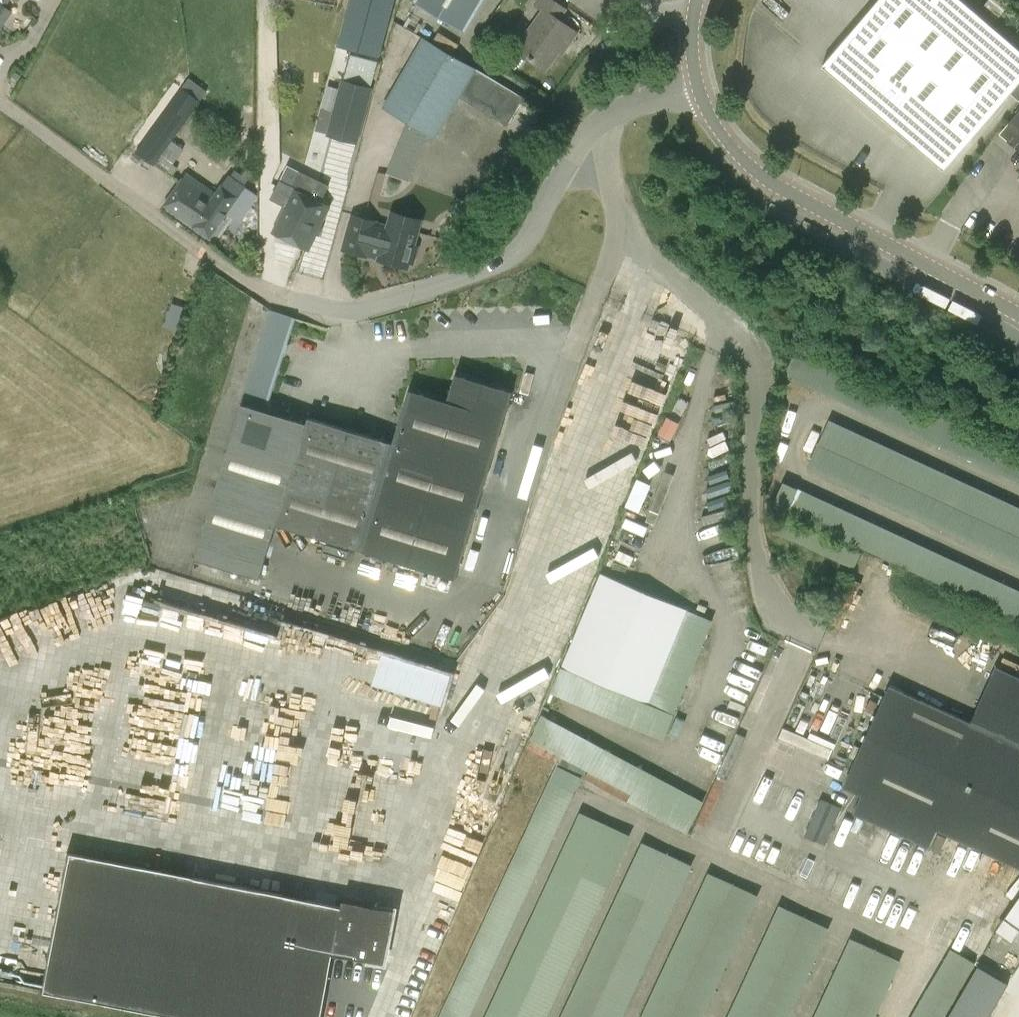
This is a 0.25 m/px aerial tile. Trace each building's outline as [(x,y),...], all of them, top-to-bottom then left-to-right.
[(340,46),(380,57),(395,0),(353,0),(340,46)] [(484,0),(414,0),(414,1),(465,32),(484,0)] [(546,70),(564,44),(567,46),(577,33),(558,19),(565,10),(552,0),(538,0),(535,4),(544,10),(516,49),(546,70)] [(931,0),(879,0),(822,66),(944,171),(1018,84),(1018,49),(961,0),(931,0)] [(1007,7),(999,0),(989,0),(983,7),(997,19),(1007,7)] [(10,11),(0,4),(0,26),(10,11)] [(435,137),(459,97),(476,69),(424,39),(384,107),(409,122),(430,135),(435,137)] [(374,58),(351,52),(345,79),(368,84),(374,58)] [(13,71),(10,76),(17,81),(20,76),(13,71)] [(371,88),(344,81),(329,135),(356,142),(371,88)] [(202,101),(184,87),(135,152),(152,165),(181,127),(202,101)] [(1008,123),(999,134),(1018,151),(1018,111),(1008,123)] [(254,114),(241,114),(241,123),(254,123),(254,114)] [(161,202),(186,220),(208,188),(183,171),(161,202)] [(216,194),(208,188),(186,220),(194,226),(193,227),(210,238),(245,188),(228,176),(216,194)] [(272,199),(287,206),(274,233),(309,249),(329,206),(303,194),(295,190),(280,183),(272,199)] [(478,204),(489,188),(483,183),(472,199),(478,204)] [(409,261),(414,263),(418,246),(414,245),(417,231),(390,223),(389,227),(376,223),(376,222),(353,215),(344,250),(367,256),(367,255),(381,258),(381,260),(408,267),(409,261)] [(243,632),(277,524),(361,551),(414,379),(409,378),(389,442),(305,416),(303,422),(269,411),(269,400),(294,318),(271,310),(223,461),(225,461),(179,612),(243,632)] [(447,390),(414,379),(361,551),(450,579),(513,381),(456,363),(447,390)] [(824,424),(803,474),(1018,564),(1018,505),(824,424)] [(602,575),(563,667),(649,703),(688,611),(602,575)] [(380,647),(370,684),(443,704),(454,665),(331,631),(331,634),(380,647)] [(972,722),(1018,743),(1018,677),(997,666),(972,722)] [(972,722),(890,685),(843,787),(862,796),(854,813),(930,848),(938,830),(1018,867),(1018,743),(972,722)] [(538,717),(527,740),(588,768),(583,780),(688,829),(704,794),(538,717)] [(573,771),(547,760),(441,1016),(472,1016),(573,771)] [(842,808),(821,798),(804,836),(826,846),(842,808)] [(624,829),(569,808),(487,1016),(550,1016),(624,829)] [(560,1016),(621,1016),(687,860),(635,838),(560,1016)] [(335,952),(385,961),(395,910),(345,901),(344,906),(66,853),(40,992),(174,1016),(322,1016),(335,952)] [(754,890),(702,869),(640,1016),(701,1016),(754,890)] [(1002,919),(1018,930),(1018,894),(1002,919)] [(825,923),(772,901),(724,1016),(785,1016),(825,923)] [(808,1016),(869,1016),(893,954),(840,934),(808,1016)] [(979,965),(964,990),(994,1008),(1009,983),(979,965)] [(958,1001),(986,1016),(989,1016),(994,1008),(964,990),(958,1001)] [(952,1011),(961,1016),(986,1016),(958,1001),(952,1011)]
